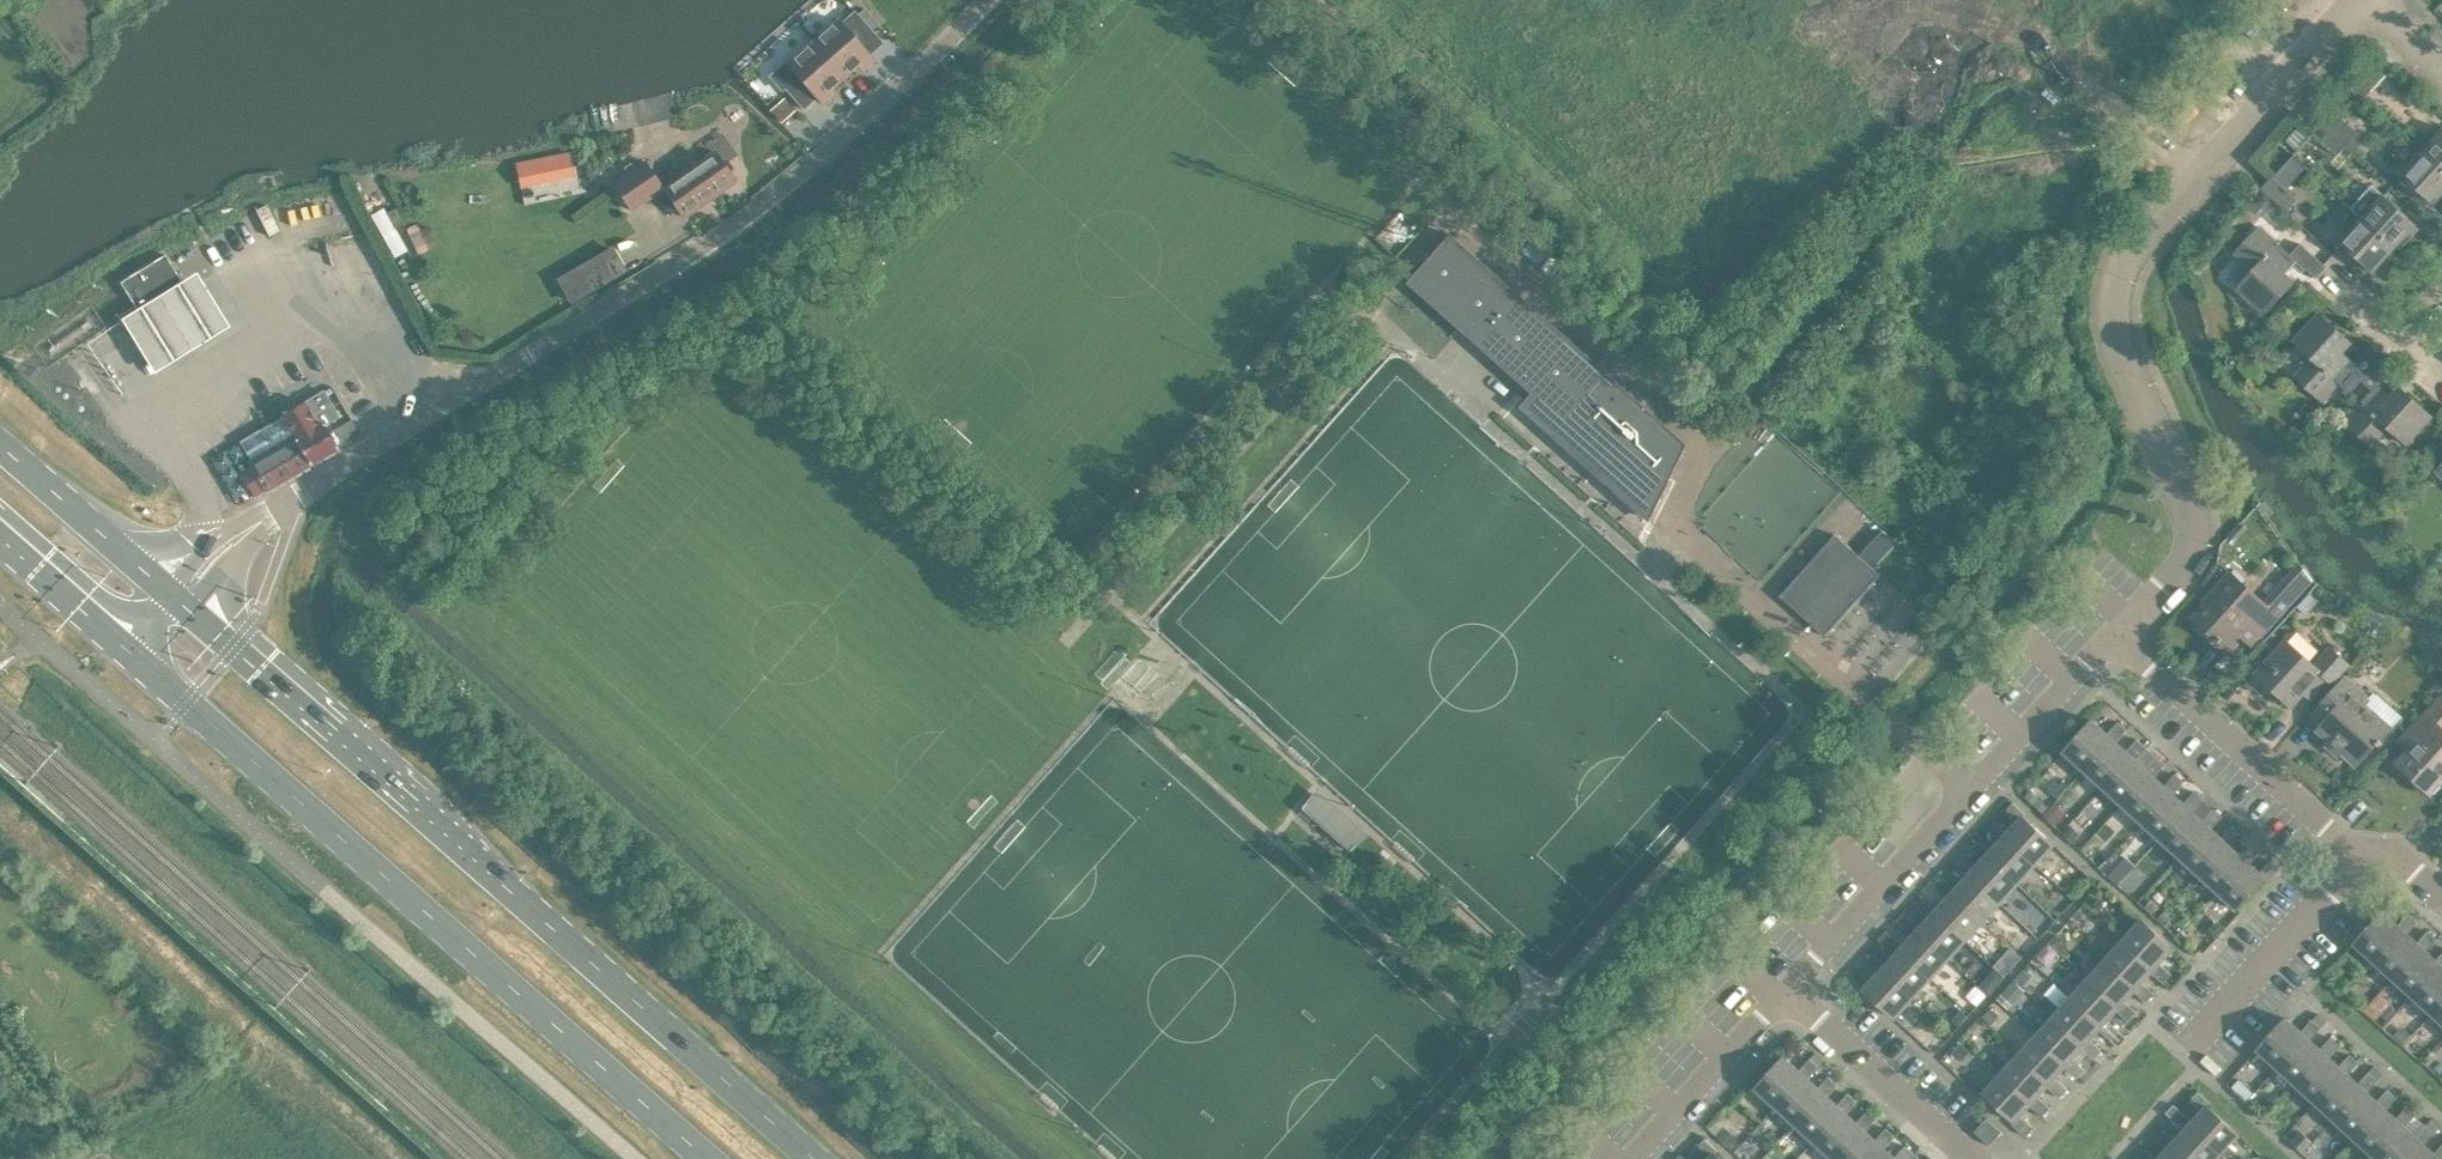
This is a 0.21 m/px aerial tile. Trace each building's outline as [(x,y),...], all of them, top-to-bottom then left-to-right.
[(863,8),(856,14),(870,30),(877,23),(863,8)] [(838,19),(813,41),(843,75),(857,63),(862,69),(873,59),(868,53),(880,42),(870,30),(856,14),(854,12),(841,23),(838,19)] [(786,60),(769,75),(781,89),(784,86),(804,109),(817,97),(823,103),(834,94),(829,88),(843,75),(813,41),(788,62),(786,60)] [(2374,63),(2351,89),(2362,99),(2385,74),(2374,63)] [(783,97),(769,109),(780,121),(794,110),(783,97)] [(2332,109),(2322,120),(2348,143),(2358,132),(2332,109)] [(2348,143),(2322,120),(2312,131),(2338,154),(2348,143)] [(2423,150),(2441,168),(2441,129),(2423,150)] [(662,187),(682,216),(735,179),(714,150),(662,187)] [(2401,173),(2434,203),(2441,195),(2441,168),(2423,150),(2401,173)] [(569,152),(551,156),(555,177),(574,173),(569,152)] [(646,198),(662,187),(642,159),(626,171),(646,198)] [(631,209),(646,198),(626,171),(611,182),(631,209)] [(2296,199),(2271,176),(2261,187),(2286,210),(2296,199)] [(2351,208),(2361,217),(2394,247),(2396,246),(2399,249),(2414,234),(2410,230),(2415,224),(2372,184),(2351,208)] [(2258,190),(2245,204),(2255,214),(2270,197),(2260,188),(2258,190)] [(397,203),(374,213),(393,255),(407,249),(397,225),(405,222),(397,203)] [(2361,217),(2340,241),(2373,270),(2394,247),(2361,217)] [(2290,254),(2259,226),(2235,253),(2253,270),(2236,288),(2264,314),(2293,281),(2283,272),(2295,259),(2316,278),(2326,266),(2300,243),(2290,254)] [(428,227),(419,231),(424,243),(433,239),(428,227)] [(1530,394),(1579,437),(1569,449),(1647,518),(1663,486),(1664,487),(1665,484),(1664,483),(1685,443),(1602,370),(1602,369),(1601,367),(1600,368),(1585,355),(1586,354),(1584,353),(1448,233),(1429,254),(1429,255),(1424,261),(1423,261),(1404,282),(1529,393),(1528,393),(1529,395),(1530,394)] [(569,297),(627,272),(616,248),(558,273),(569,297)] [(120,282),(138,310),(183,283),(181,279),(189,274),(183,264),(175,270),(165,254),(120,282)] [(196,272),(121,318),(155,373),(230,327),(196,272)] [(2318,312),(2293,340),(2312,357),(2295,375),(2322,400),(2350,370),(2361,380),(2385,353),(2373,343),(2354,364),(2342,352),(2351,342),(2318,312)] [(2385,353),(2361,380),(2372,390),(2344,420),(2371,445),(2388,426),(2406,443),(2432,416),(2399,386),(2390,396),(2377,384),(2396,364),(2385,353)] [(322,421),(337,413),(323,390),(281,415),(281,416),(239,441),(252,463),(251,464),(251,465),(241,472),(254,494),(265,488),(266,489),(337,446),(322,421)] [(1862,546),(1879,562),(1899,540),(1882,525),(1862,546)] [(1879,575),(1880,574),(1834,533),(1833,535),(1834,535),(1781,594),(1781,593),(1780,595),(1825,635),(1827,634),(1826,633),(1878,575),(1879,575)] [(2283,582),(2264,603),(2231,572),(2205,601),(2208,603),(2195,617),(2227,646),(2240,631),(2253,644),(2297,595),(2283,582)] [(2331,647),(2314,665),(2286,639),(2256,673),(2257,674),(2261,669),(2272,679),(2268,684),(2291,705),(2304,691),(2315,701),(2349,664),(2331,647)] [(2312,711),(2323,721),(2317,728),(2357,765),(2391,728),(2366,705),(2370,700),(2345,676),(2312,711)] [(2396,762),(2430,793),(2441,780),(2441,736),(2441,735),(2441,734),(2441,693),(2398,741),(2407,749),(2396,762)] [(2116,741),(2127,729),(2118,721),(2107,733),(2092,719),(2063,751),(2083,769),(2112,737),(2116,741)] [(2145,746),(2137,738),(2126,750),(2116,741),(2112,737),(2083,769),(2102,787),(2131,755),(2135,758),(2145,746)] [(2165,764),(2156,756),(2145,767),(2135,758),(2131,755),(2102,787),(2121,804),(2150,772),(2154,775),(2165,764)] [(2184,781),(2175,773),(2164,785),(2154,775),(2150,772),(2121,804),(2140,821),(2169,789),(2173,793),(2184,781)] [(2203,799),(2194,791),(2183,802),(2173,793),(2169,789),(2140,821),(2159,839),(2188,807),(2192,810),(2203,799)] [(2030,790),(2024,796),(2034,804),(2040,798),(2030,790)] [(1309,796),(1299,807),(1349,851),(1359,840),(1309,796)] [(2040,798),(2034,804),(2042,812),(2048,806),(2040,798)] [(2035,864),(2054,845),(2022,815),(2025,813),(2013,802),(2005,811),(2016,821),(2007,831),(2003,835),(2035,864)] [(2222,816),(2213,808),(2202,820),(2192,810),(2188,807),(2159,839),(2178,856),(2207,824),(2211,828),(2222,816)] [(2007,831),(1995,821),(1987,830),(1999,840),(1989,850),(1986,854),(2018,883),(2035,864),(2003,835),(2007,831)] [(2241,833),(2232,825),(2221,837),(2211,828),(2207,824),(2178,856),(2197,874),(2226,841),(2230,845),(2241,833)] [(2070,825),(2063,833),(2071,841),(2079,833),(2070,825)] [(1978,840),(1970,849),(1981,859),(1972,869),(1969,873),(2001,902),(2018,883),(1986,854),(1989,850),(1978,840)] [(2260,851),(2251,843),(2241,854),(2230,845),(2226,841),(2197,874),(2216,891),(2245,859),(2249,862),(2260,851)] [(1972,869),(1960,859),(1952,867),(1964,878),(1954,888),(1951,892),(1983,921),(2001,902),(1969,873),(1972,869)] [(2268,880),(2279,868),(2270,860),(2260,872),(2249,862),(2245,859),(2216,891),(2236,909),(2265,877),(2268,880)] [(2117,865),(2108,875),(2118,884),(2127,874),(2117,865)] [(1943,878),(1935,887),(1946,897),(1937,907),(1934,911),(1966,940),(1983,921),(1951,892),(1954,888),(1943,878)] [(1937,907),(1925,897),(1917,905),(1929,916),(1920,926),(1916,930),(1948,959),(1966,940),(1934,911),(1937,907)] [(2151,899),(2144,907),(2151,914),(2159,906),(2151,899)] [(2164,911),(2157,919),(2164,926),(2172,918),(2164,911)] [(2398,924),(2383,911),(2354,943),(2373,961),(2403,929),(2407,932),(2417,921),(2408,913),(2398,924)] [(1908,916),(1900,924),(1912,935),(1902,945),(1899,949),(1931,978),(1948,959),(1916,930),(1920,926),(1908,916)] [(2159,963),(2173,948),(2141,919),(2123,939),(2155,968),(2151,972),(2163,982),(2171,974),(2159,963)] [(1885,929),(1877,938),(1883,943),(1891,935),(1885,929)] [(2403,929),(2373,961),(2393,978),(2422,946),(2426,950),(2436,938),(2427,930),(2417,942),(2407,932),(2403,929)] [(1891,935),(1883,943),(1894,954),(1885,964),(1881,968),(1913,997),(1931,978),(1899,949),(1902,945),(1891,935)] [(2146,1001),(2154,993),(2142,982),(2151,972),(2155,968),(2123,939),(2105,958),(2137,987),(2134,991),(2146,1001)] [(2422,946),(2393,978),(2412,996),(2441,964),(2441,965),(2441,952),(2436,959),(2426,950),(2422,946)] [(1873,954),(1865,962),(1877,973),(1863,988),(1895,1017),(1913,997),(1881,968),(1885,964),(1873,954)] [(2125,1001),(2134,991),(2137,987),(2105,958),(2088,977),(2120,1006),(2117,1010),(2128,1020),(2136,1012),(2125,1001)] [(2441,964),(2412,996),(2431,1013),(2441,1001),(2441,965),(2441,964)] [(2015,979),(2022,985),(2031,975),(2024,969),(2015,979)] [(2088,977),(2071,996),(2103,1025),(2099,1029),(2111,1039),(2119,1031),(2107,1020),(2117,1010),(2120,1006),(2088,977)] [(2013,980),(2000,994),(2001,994),(2012,1004),(2025,990),(2013,980)] [(2093,1058),(2102,1050),(2090,1039),(2099,1029),(2103,1025),(2071,996),(2053,1015),(2085,1044),(2082,1048),(2093,1058)] [(2431,1013),(2441,1024),(2441,1001),(2431,1013)] [(1990,1007),(1982,1016),(1990,1024),(1998,1016),(1990,1007)] [(1962,1010),(1952,1021),(1958,1026),(1968,1015),(1962,1010)] [(2318,1013),(2312,1019),(2320,1027),(2326,1020),(2318,1013)] [(2076,1077),(2084,1069),(2072,1058),(2082,1048),(2085,1044),(2053,1015),(2036,1034),(2068,1063),(2064,1067),(2076,1077)] [(2286,1017),(2257,1049),(2277,1067),(2306,1035),(2310,1039),(2320,1027),(2312,1019),(2301,1031),(2286,1017)] [(2059,1096),(2067,1088),(2055,1077),(2064,1067),(2068,1063),(2036,1034),(2018,1053),(2050,1082),(2047,1086),(2059,1096)] [(2310,1039),(2306,1035),(2277,1067),(2296,1085),(2325,1053),(2329,1056),(2339,1045),(2331,1037),(2320,1048),(2310,1039)] [(1815,1053),(1810,1058),(1819,1066),(1823,1061),(1815,1053)] [(2041,1115),(2049,1107),(2038,1096),(2047,1086),(2050,1082),(2018,1053),(2001,1072),(2033,1101),(2030,1105),(2041,1115)] [(2358,1062),(2350,1054),(2339,1065),(2329,1056),(2325,1053),(2296,1085),(2315,1102),(2344,1070),(2348,1073),(2358,1062)] [(1819,1066),(1810,1058),(1799,1070),(1784,1056),(1755,1088),(1775,1106),(1804,1074),(1808,1077),(1819,1066)] [(2374,1065),(2369,1071),(2377,1079),(2383,1073),(2374,1065)] [(2348,1073),(2344,1070),(2315,1102),(2334,1120),(2363,1087),(2367,1091),(2377,1079),(2369,1071),(2358,1083),(2348,1073)] [(2024,1135),(2032,1126),(2020,1115),(2030,1105),(2033,1101),(2001,1072),(1983,1092),(2014,1121),(2012,1124),(2024,1135)] [(1838,1083),(1829,1075),(1818,1087),(1808,1077),(1804,1074),(1775,1106),(1794,1124),(1823,1091),(1827,1095),(1838,1083)] [(2238,1079),(2231,1086),(2246,1099),(2252,1092),(2238,1079)] [(2377,1100),(2367,1091),(2363,1087),(2334,1120),(2353,1137),(2382,1105),(2385,1108),(2396,1096),(2387,1089),(2377,1100)] [(1857,1101),(1848,1093),(1837,1104),(1827,1095),(1823,1091),(1794,1124),(1813,1141),(1842,1109),(1846,1112),(1857,1101)] [(2192,1120),(2188,1124),(2220,1153),(2238,1134),(2207,1105),(2209,1102),(2197,1091),(2189,1100),(2201,1110),(2192,1120)] [(2173,1104),(2165,1112),(2172,1118),(2180,1110),(2173,1104)] [(2382,1105),(2353,1137),(2372,1154),(2401,1122),(2405,1126),(2415,1114),(2407,1106),(2396,1118),(2385,1108),(2382,1105)] [(1876,1118),(1867,1110),(1856,1122),(1846,1112),(1842,1109),(1813,1141),(1832,1158),(1861,1126),(1865,1130),(1876,1118)] [(2171,1143),(2188,1158),(2215,1158),(2220,1153),(2188,1124),(2192,1120),(2180,1110),(2172,1118),(2184,1129),(2174,1139),(2171,1143)] [(2002,1131),(1986,1117),(1974,1131),(1989,1144),(2002,1131)] [(2372,1154),(2377,1158),(2402,1158),(2420,1140),(2424,1143),(2434,1132),(2426,1124),(2415,1135),(2405,1126),(2401,1122),(2372,1154)] [(1886,1127),(1875,1139),(1865,1130),(1861,1126),(1832,1158),(1833,1158),(1866,1158),(1880,1144),(1884,1147),(1895,1135),(1886,1127)] [(2157,1158),(2156,1158),(2188,1158),(2171,1143),(2174,1139),(2163,1129),(2155,1137),(2166,1148),(2157,1158)] [(2300,1131),(2290,1142),(2301,1151),(2310,1140),(2300,1131)] [(1714,1152),(1717,1149),(1705,1138),(1697,1147),(1708,1158),(1707,1158),(1722,1158),(1714,1152)] [(2402,1158),(2439,1158),(2440,1158),(2441,1158),(2441,1144),(2434,1152),(2424,1143),(2420,1140),(2402,1158)] [(1905,1145),(1894,1156),(1884,1147),(1880,1144),(1866,1158),(1908,1158),(1914,1153),(1905,1145)] [(2137,1156),(2140,1158),(2156,1158),(2157,1158),(2145,1148),(2137,1156)]
